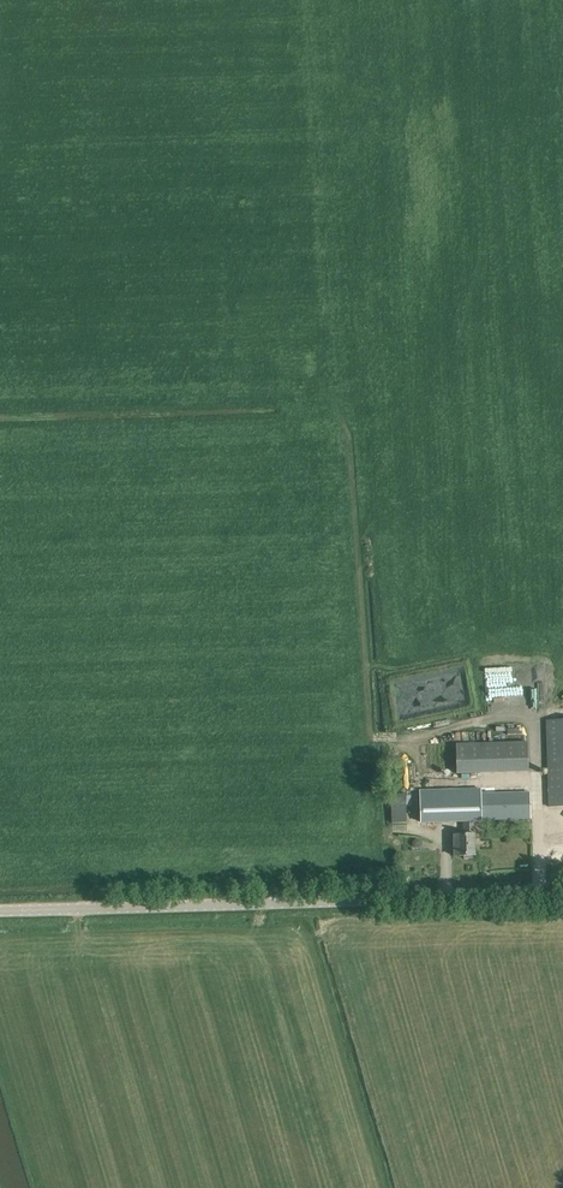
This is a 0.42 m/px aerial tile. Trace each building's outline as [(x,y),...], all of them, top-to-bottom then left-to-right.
[(547,721),(550,806),(562,806),(562,720),(547,721)] [(528,742),(457,744),(458,774),(529,772),(528,742)] [(464,835),(474,836),(475,836),(475,821),(482,820),(482,819),(530,818),(529,793),(481,795),(481,792),(421,794),(421,822),(464,821),(464,835)] [(407,794),(392,794),(393,823),(408,822),(407,794)] [(474,836),(464,835),(454,836),(455,856),(475,855),(474,836)]
